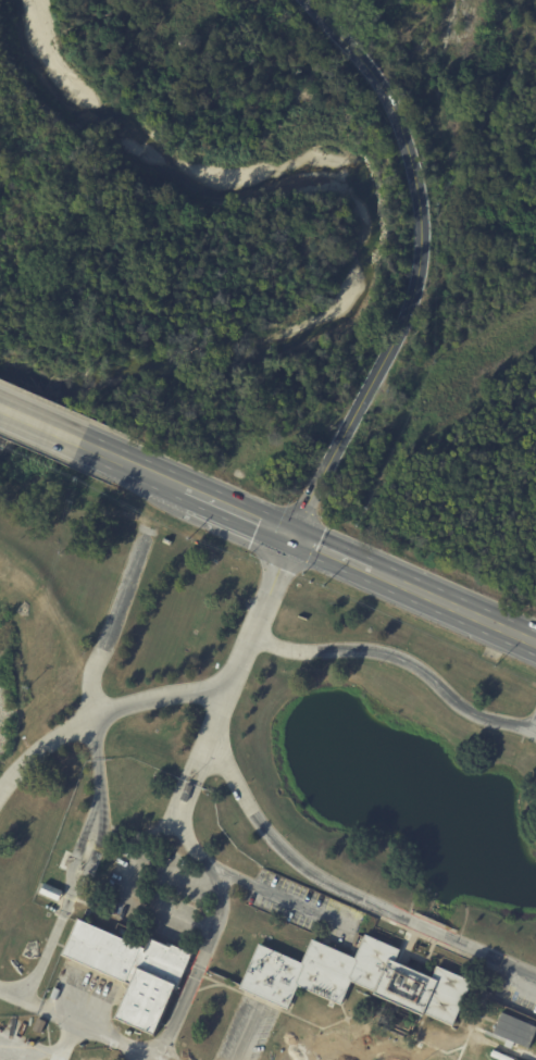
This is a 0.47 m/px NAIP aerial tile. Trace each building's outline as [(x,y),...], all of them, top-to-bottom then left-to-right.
[(190,784),(186,793),(180,790),(184,782),(190,784)] [(58,891),(54,900),(37,891),(41,883),(59,890),(58,891)] [(184,965),(174,988),(166,985),(146,1034),(105,1017),(120,982),(55,953),(71,916),(110,934),(115,922),(137,932),(132,943),(138,946),(142,936),(161,944),(162,940),(190,952),(184,965)] [(239,988),(259,943),(301,961),(311,938),(356,957),(365,934),(401,949),(397,960),(433,975),(437,965),(472,981),(453,1025),(350,980),(340,1001),(299,984),(287,1009),(239,988)] [(501,1013),(535,1029),(535,1039),(498,1022),(501,1013)] [(38,1033),(29,1030),(35,1018),(42,1021),(38,1033)] [(497,1034),(534,1050),(529,1059),(487,1039),(489,1036),(488,1036),(489,1034),(490,1035),(491,1032),(497,1034)] [(513,1058),(491,1050),(489,1056),(500,1059),(512,1059),(513,1058)]
